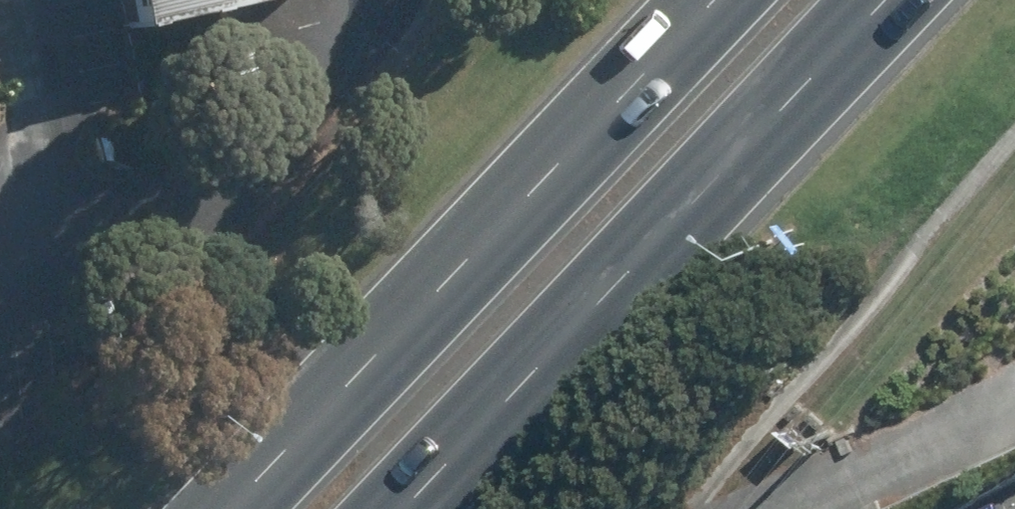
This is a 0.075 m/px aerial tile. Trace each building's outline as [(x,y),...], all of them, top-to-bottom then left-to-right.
[(137,29),(281,0),(131,0),(137,29)]
